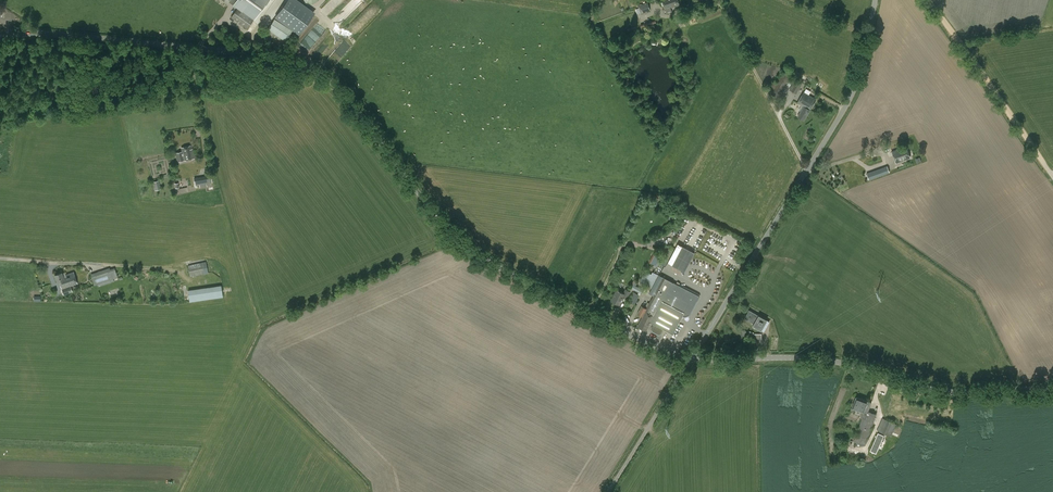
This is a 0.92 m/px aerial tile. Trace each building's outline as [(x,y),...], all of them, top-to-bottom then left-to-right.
[(227,3),(228,1),(233,5),(237,8),(230,17),(247,29),(264,5),(257,0),(223,0),(227,3)] [(297,0),(287,0),(276,15),(300,32),(314,12),(297,0)] [(665,9),(667,14),(672,12),(670,8),(679,5),(677,0),(662,0),(665,9)] [(641,14),(650,10),(648,4),(639,7),(640,8),(636,9),(638,14),(641,13),(641,14)] [(293,29),(275,17),(264,33),(282,45),(293,29)] [(643,32),(653,28),(658,26),(655,20),(651,22),(651,21),(640,25),(643,32)] [(785,68),(776,84),(773,82),(770,87),(774,89),(771,94),(779,98),(781,93),(793,72),(785,68)] [(796,94),(803,82),(797,79),(795,82),(794,81),(789,89),(796,94)] [(797,103),(803,106),(797,117),(804,121),(810,110),(816,99),(803,92),(797,103)] [(181,147),(182,151),(175,152),(177,162),(184,160),(193,158),(191,145),(181,147)] [(899,149),(903,160),(910,158),(906,146),(899,149)] [(899,149),(892,151),(896,163),(903,160),(899,149)] [(869,180),(889,172),(887,166),(866,173),(869,180)] [(211,175),(193,177),(195,185),(199,185),(200,187),(207,186),(206,183),(212,183),(211,175)] [(155,190),(161,188),(160,185),(159,183),(160,183),(159,180),(153,181),(155,190)] [(672,265),(684,272),(695,252),(682,246),(672,265)] [(655,265),(660,256),(654,253),(650,262),(655,265)] [(190,277),(220,270),(218,259),(187,265),(190,277)] [(94,273),(91,274),(94,285),(98,284),(113,279),(109,268),(94,273)] [(651,289),(658,275),(653,272),(652,274),(646,271),(640,282),(651,289)] [(70,293),(64,275),(63,276),(61,272),(55,275),(57,282),(59,281),(62,289),(64,295),(70,293)] [(73,292),(71,286),(77,284),(73,272),(64,275),(70,293),(73,292)] [(689,315),(699,296),(672,282),(663,277),(649,303),(647,309),(642,306),(637,314),(643,317),(638,326),(646,331),(651,322),(653,323),(651,329),(652,331),(659,335),(661,334),(664,329),(673,333),(684,312),(689,315)] [(187,289),(188,302),(222,297),(220,284),(187,289)] [(641,293),(642,289),(632,284),(631,288),(641,293)] [(627,298),(631,291),(626,289),(624,293),(617,289),(612,300),(620,304),(624,297),(627,298)] [(634,304),(637,298),(632,296),(629,302),(634,304)] [(764,332),(768,324),(769,322),(758,316),(749,310),(745,318),(754,323),(753,325),(761,330),(764,332)] [(761,334),(754,334),(754,332),(749,331),(749,338),(753,338),(754,349),(762,348),(761,334)] [(868,411),(871,403),(856,397),(851,407),(863,412),(861,417),(862,418),(854,442),(865,446),(873,422),(876,414),(868,411)] [(891,436),(896,424),(882,418),(877,430),(891,436)]
